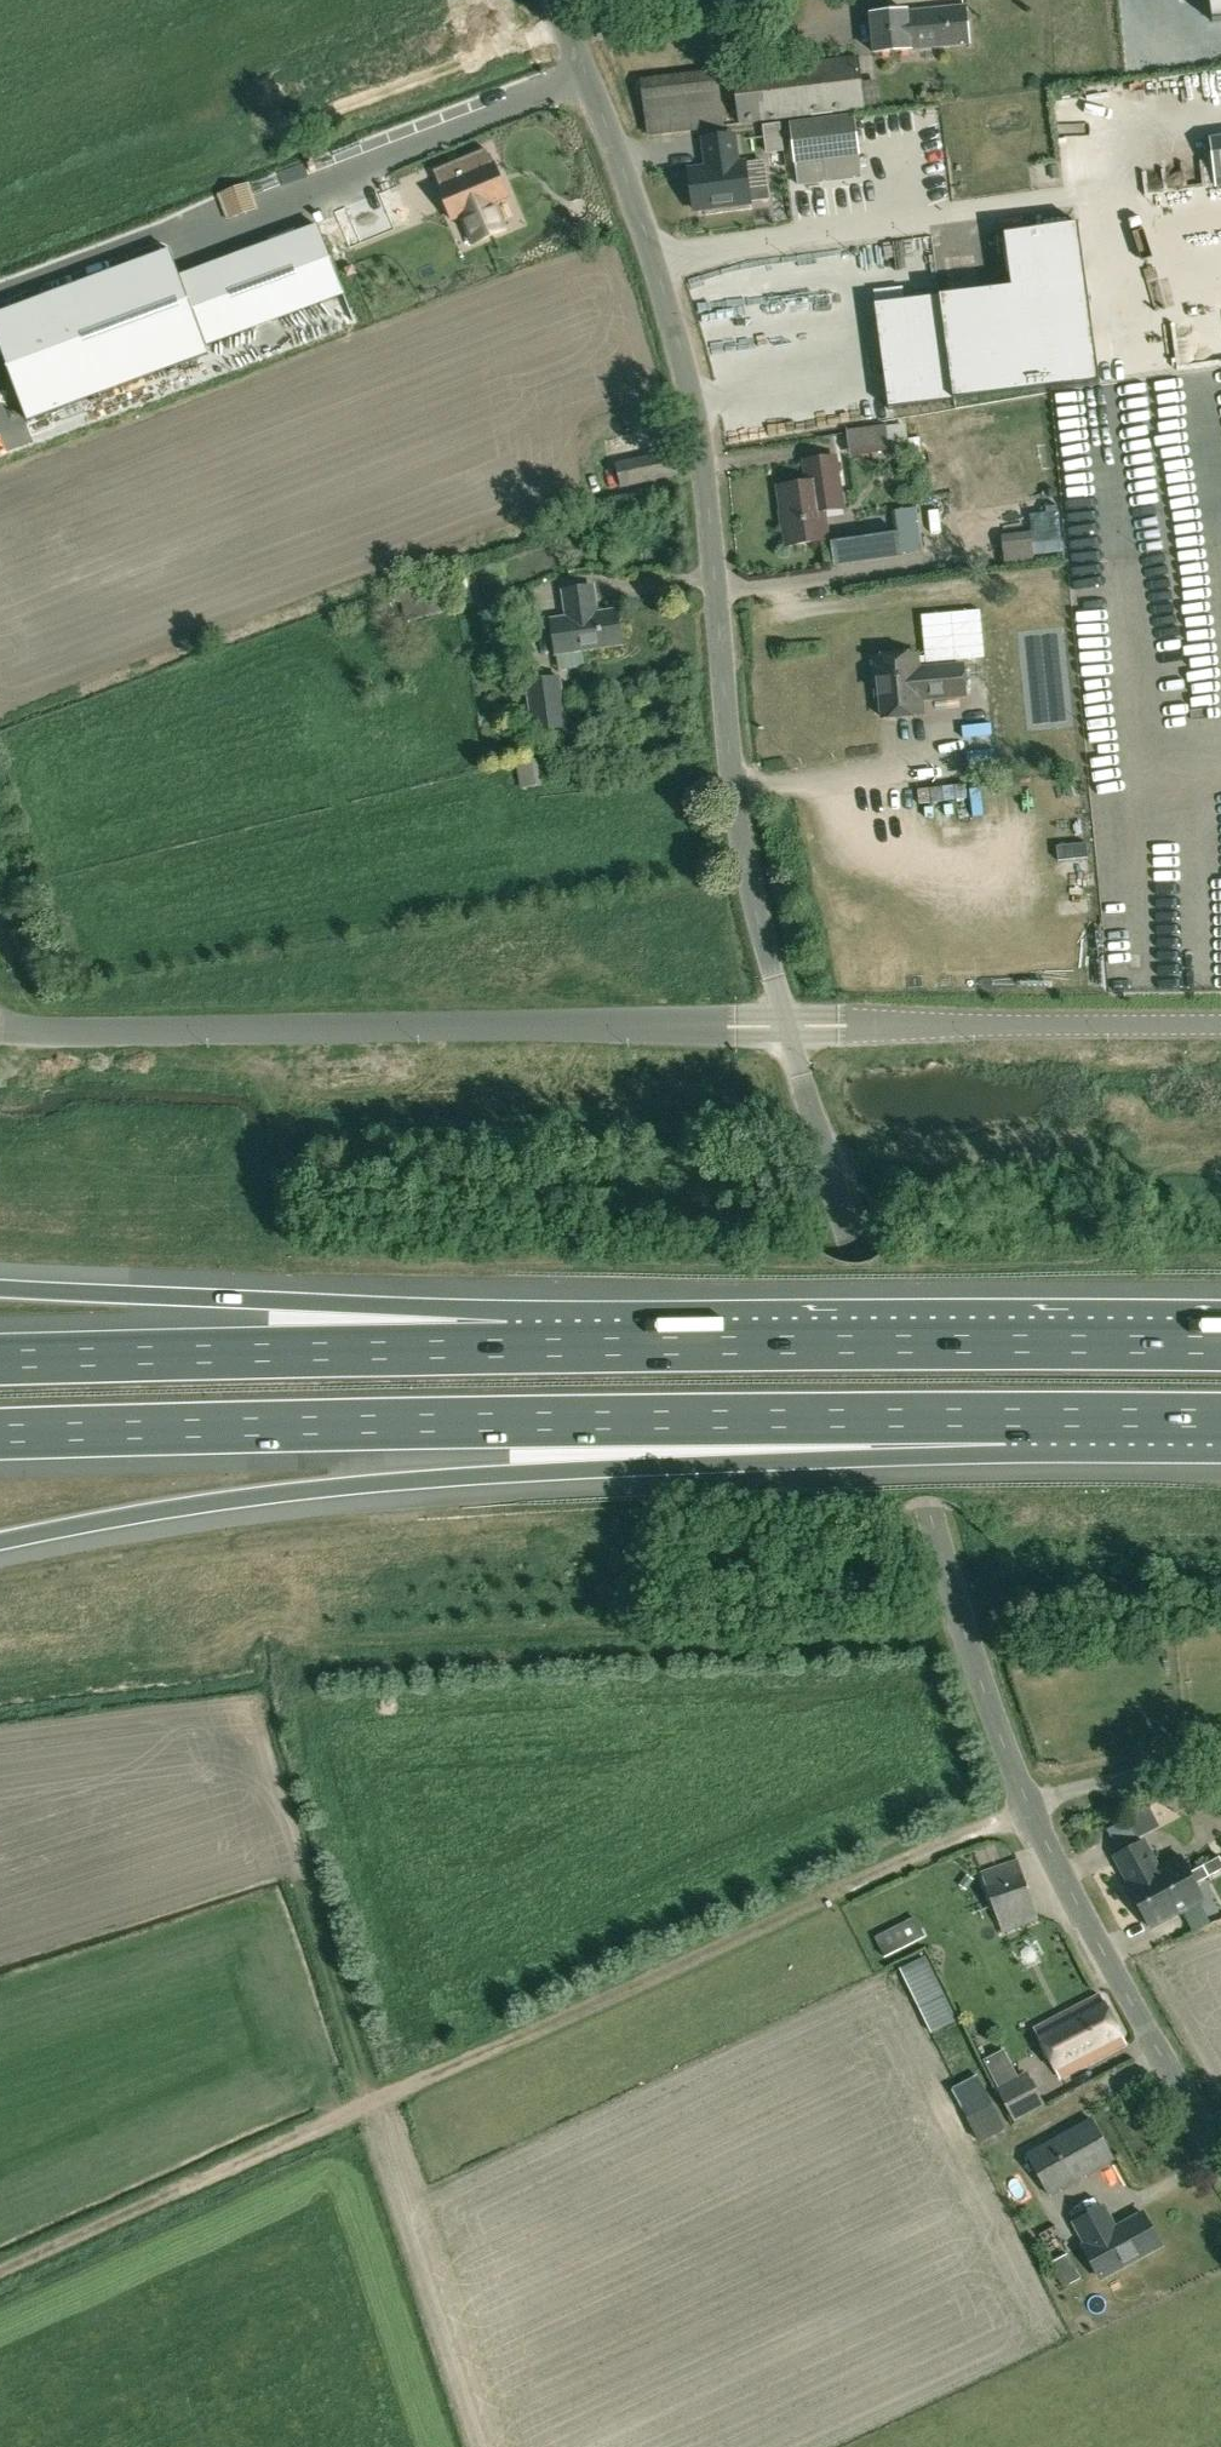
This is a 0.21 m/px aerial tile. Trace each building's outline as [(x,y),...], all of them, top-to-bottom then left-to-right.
[(1211,22),(1220,21),(1220,0),(1208,0),(1211,22)] [(875,54),(970,44),(966,6),(871,15),(875,54)] [(740,124),(865,109),(859,60),(734,75),(740,124)] [(647,135),(724,126),(717,70),(640,79),(647,135)] [(795,163),(860,155),(855,115),(790,122),(795,163)] [(780,124),(764,126),(768,152),(784,150),(780,124)] [(695,210),(750,203),(745,162),(738,163),(734,135),(703,139),(706,159),(708,159),(709,167),(689,169),(695,210)] [(486,149),(434,171),(440,186),(438,187),(452,220),(462,216),(473,243),(505,230),(493,203),(508,197),(494,163),(492,164),(486,149)] [(1078,223),(1004,233),(1011,285),(1025,390),(1098,380),(1099,380),(1082,254),(1081,246),(1078,223)] [(0,313),(0,345),(28,420),(207,353),(204,346),(343,294),(317,225),(179,277),(170,250),(0,313)] [(1011,285),(939,294),(953,400),(1025,390),(1011,285)] [(939,294),(874,303),(888,409),(953,400),(939,294)] [(847,430),(850,452),(888,447),(885,425),(847,430)] [(620,487),(678,474),(673,450),(615,463),(620,487)] [(786,545),(826,539),(822,511),(842,508),(835,456),(804,461),(807,483),(778,487),(786,545)] [(866,558),(902,553),(901,549),(922,546),(916,506),(895,510),(898,531),(863,537),(866,558)] [(450,609),(441,575),(397,587),(406,620),(450,609)] [(596,615),(592,586),(563,590),(567,619),(551,621),(556,653),(620,644),(616,612),(596,615)] [(916,669),(915,655),(917,655),(916,654),(873,658),(875,682),(879,682),(882,718),(922,714),(922,713),(920,713),(919,699),(965,694),(963,665),(916,669)] [(533,731),(566,727),(560,677),(527,682),(533,731)] [(519,788),(542,785),(539,760),(516,762),(519,788)] [(1158,1867),(1144,1841),(1115,1857),(1129,1883),(1127,1884),(1151,1929),(1204,1900),(1180,1855),(1158,1867)] [(1220,1869),(1220,1858),(1219,1855),(1203,1865),(1209,1876),(1220,1869)] [(1001,1932),(1039,1919),(1018,1860),(980,1873),(1001,1932)] [(885,1957),(926,1937),(914,1916),(874,1937),(885,1957)] [(899,1968),(908,1987),(930,2033),(957,2020),(934,1975),(924,1956),(899,1968)] [(1060,2078),(1126,2045),(1099,1994),(1034,2027),(1060,2078)] [(1014,2123),(1045,2105),(1027,2070),(995,2087),(1014,2123)] [(936,2102),(960,2148),(977,2139),(979,2143),(1006,2129),(978,2075),(955,2087),(952,2089),(952,2090),(935,2099),(936,2102)] [(1048,2194),(1112,2159),(1090,2119),(1026,2154),(1048,2194)] [(1115,2227),(1103,2205),(1074,2222),(1085,2244),(1083,2245),(1100,2277),(1160,2245),(1143,2212),(1115,2227)] [(1062,2287),(1081,2279),(1068,2253),(1049,2263),(1062,2287)]
